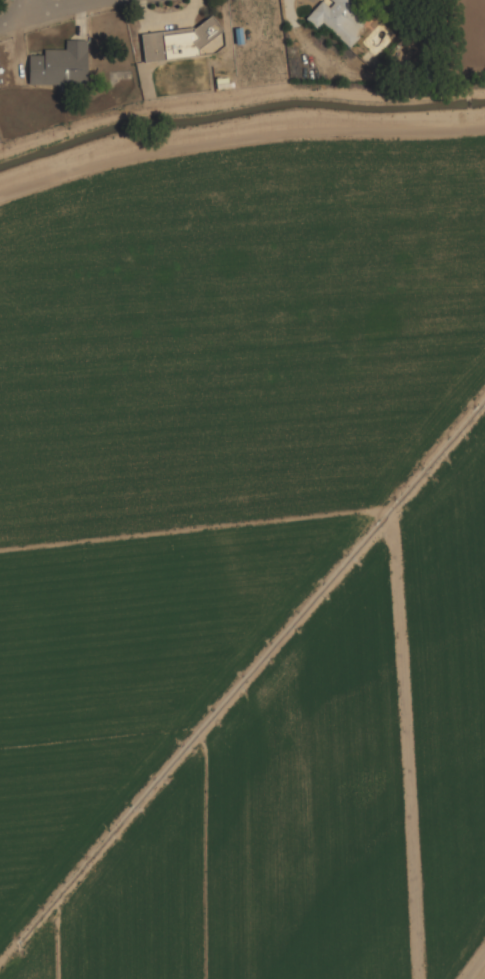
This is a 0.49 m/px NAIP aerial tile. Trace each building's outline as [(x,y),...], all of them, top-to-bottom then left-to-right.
[(318,28),(324,22),(350,45),(376,17),(357,0),(321,0),(306,17),(318,28)] [(142,31),(145,61),(200,55),(198,40),(221,37),(219,22),(142,31)] [(88,86),(89,38),(67,38),(67,49),(29,49),(29,83),(59,83),(59,86),(88,86)]
